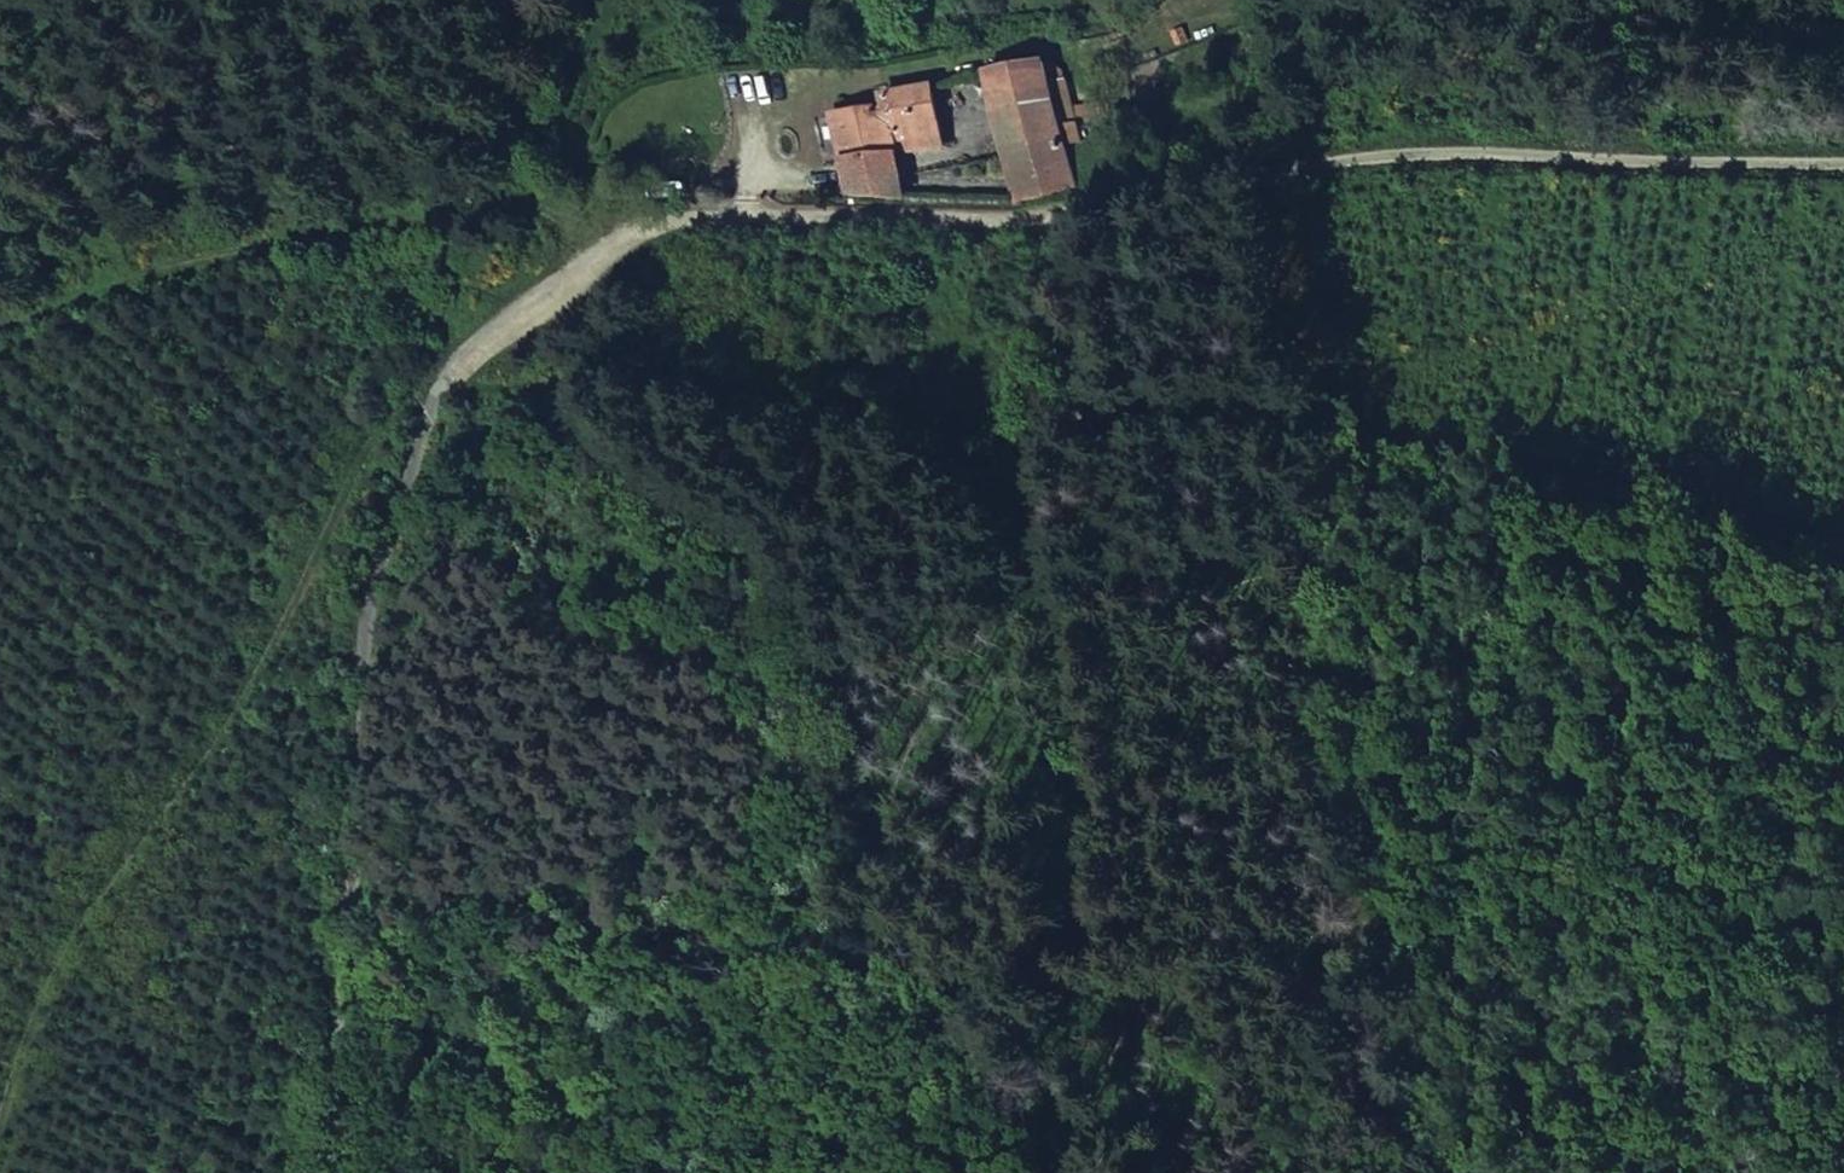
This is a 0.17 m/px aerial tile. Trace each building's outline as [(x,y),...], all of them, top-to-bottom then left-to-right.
[(1076,188),(1051,65),(1028,71),(994,78),(1013,195),(1041,194),(1076,188)] [(846,115),(847,195),(897,195),(897,154),(897,138),(942,134),(939,89),(890,99),(892,108),(846,115)] [(897,154),(943,151),(942,134),(897,138),(897,154)]
